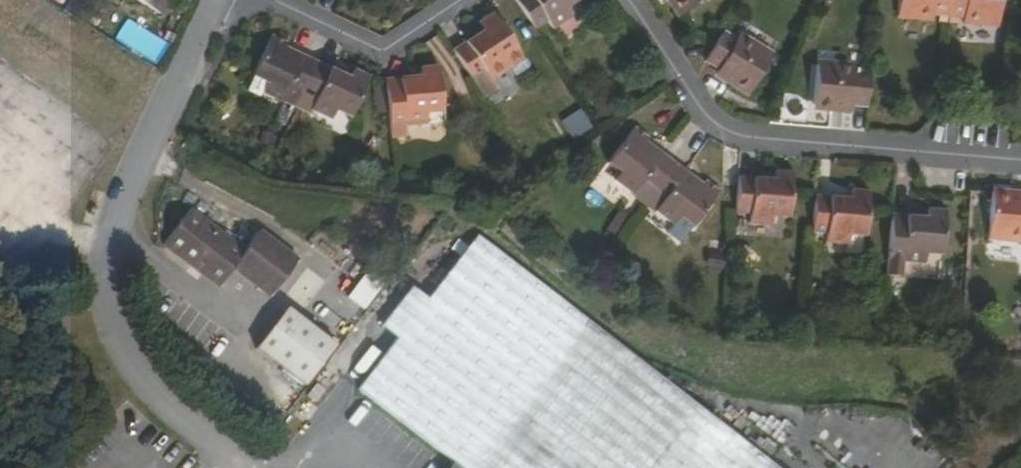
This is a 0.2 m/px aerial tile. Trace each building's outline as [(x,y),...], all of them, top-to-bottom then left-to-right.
[(87,20),(96,0),(71,0),(66,10),(87,20)] [(161,13),(170,0),(140,0),(161,13)] [(536,30),(548,22),(553,30),(572,17),(563,3),(567,0),(516,0),(536,30)] [(680,16),(703,0),(669,0),(680,16)] [(947,15),(949,0),(898,0),(897,16),(932,19),(933,14),(947,15)] [(947,15),(963,17),(963,22),(999,25),(1001,0),(949,0),(947,15)] [(484,29),(453,50),(474,81),(484,72),(491,82),(510,68),(501,55),(515,44),(492,13),(479,22),(484,29)] [(724,30),(717,41),(706,61),(719,69),(718,71),(751,92),(771,57),(740,37),(738,39),(724,30)] [(286,45),(287,41),(273,34),(256,69),(271,77),(264,91),(296,106),(318,61),(307,55),(304,59),(284,50),(286,45)] [(318,61),(296,106),(309,112),(312,108),(332,118),(339,104),(353,112),(370,75),(354,68),(350,75),(318,61)] [(852,106),(867,108),(870,73),(854,71),(854,68),(816,65),(813,105),(852,109),(852,106)] [(385,79),(390,128),(428,125),(427,107),(443,106),(440,66),(420,67),(421,76),(385,79)] [(615,179),(645,203),(674,162),(663,152),(660,156),(644,144),(647,140),(650,137),(636,126),(608,162),(621,172),(615,179)] [(674,162),(645,203),(673,224),(680,215),(693,226),(719,189),(706,179),(703,183),(700,186),(685,175),(686,170),(674,162)] [(738,176),(736,212),(749,213),(749,224),(772,225),(773,210),(790,211),(792,173),(774,170),(774,179),(738,176)] [(815,195),(812,232),(826,232),(825,243),(849,244),(850,229),(865,229),(868,191),(851,189),(851,197),(815,195)] [(1009,197),(1009,191),(991,189),(987,238),(1020,241),(1020,237),(1020,199),(1009,197)] [(298,259),(261,230),(247,249),(192,207),(165,242),(221,285),(235,268),(270,295),(298,259)] [(891,214),(886,275),(900,276),(901,261),(923,263),(924,248),(941,249),(944,210),(927,208),(927,217),(891,214)] [(477,235),(429,297),(413,285),(383,323),(398,337),(358,387),(453,461),(448,467),(779,467),(477,235)] [(362,308),(384,281),(369,269),(347,296),(362,308)] [(892,296),(884,295),(883,307),(891,308),(892,296)] [(284,312),(253,353),(303,390),(333,350),(284,312)] [(327,389),(319,382),(309,394),(317,402),(327,389)]
